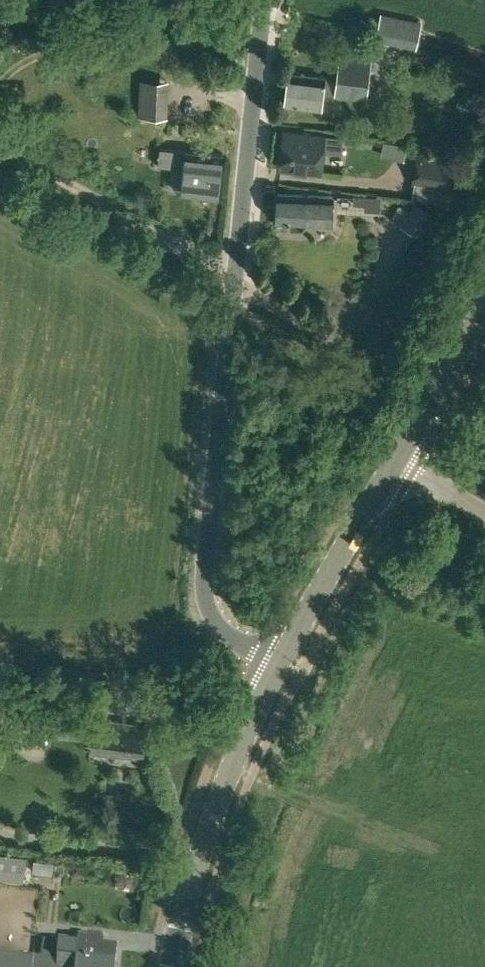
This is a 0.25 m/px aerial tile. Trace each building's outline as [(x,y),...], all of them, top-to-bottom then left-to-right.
[(422,21),(381,13),(376,40),(416,48),(422,21)] [(286,104),(322,109),(323,94),(366,99),(370,60),(340,57),(337,79),(327,77),(327,76),(290,72),(286,104)] [(141,79),(140,116),(169,118),(169,80),(141,79)] [(325,134),(325,138),(284,133),(280,169),(321,174),(323,151),(342,153),(344,136),(325,134)] [(469,156),(471,144),(449,141),(447,153),(469,156)] [(181,193),(221,197),(224,154),(186,151),(186,150),(161,148),(160,165),(184,168),(181,193)] [(444,203),(447,186),(453,160),(421,154),(413,196),(444,203)] [(331,223),(333,197),(278,193),(277,220),(331,223)] [(379,210),(379,197),(379,196),(370,196),(355,196),(354,204),(364,205),(364,210),(379,210)] [(399,206),(396,212),(391,220),(421,236),(433,211),(414,202),(409,210),(399,206)] [(74,689),(61,688),(61,700),(73,700),(74,689)] [(95,733),(93,746),(116,748),(115,752),(142,755),(146,725),(90,718),(90,708),(31,705),(30,729),(95,733)] [(9,854),(5,879),(23,882),(26,857),(9,854)] [(49,959),(116,965),(118,945),(105,944),(105,938),(79,936),(78,948),(60,947),(60,949),(50,948),(49,959)] [(116,965),(49,959),(43,958),(10,954),(8,965),(8,966),(116,966),(116,965)]
